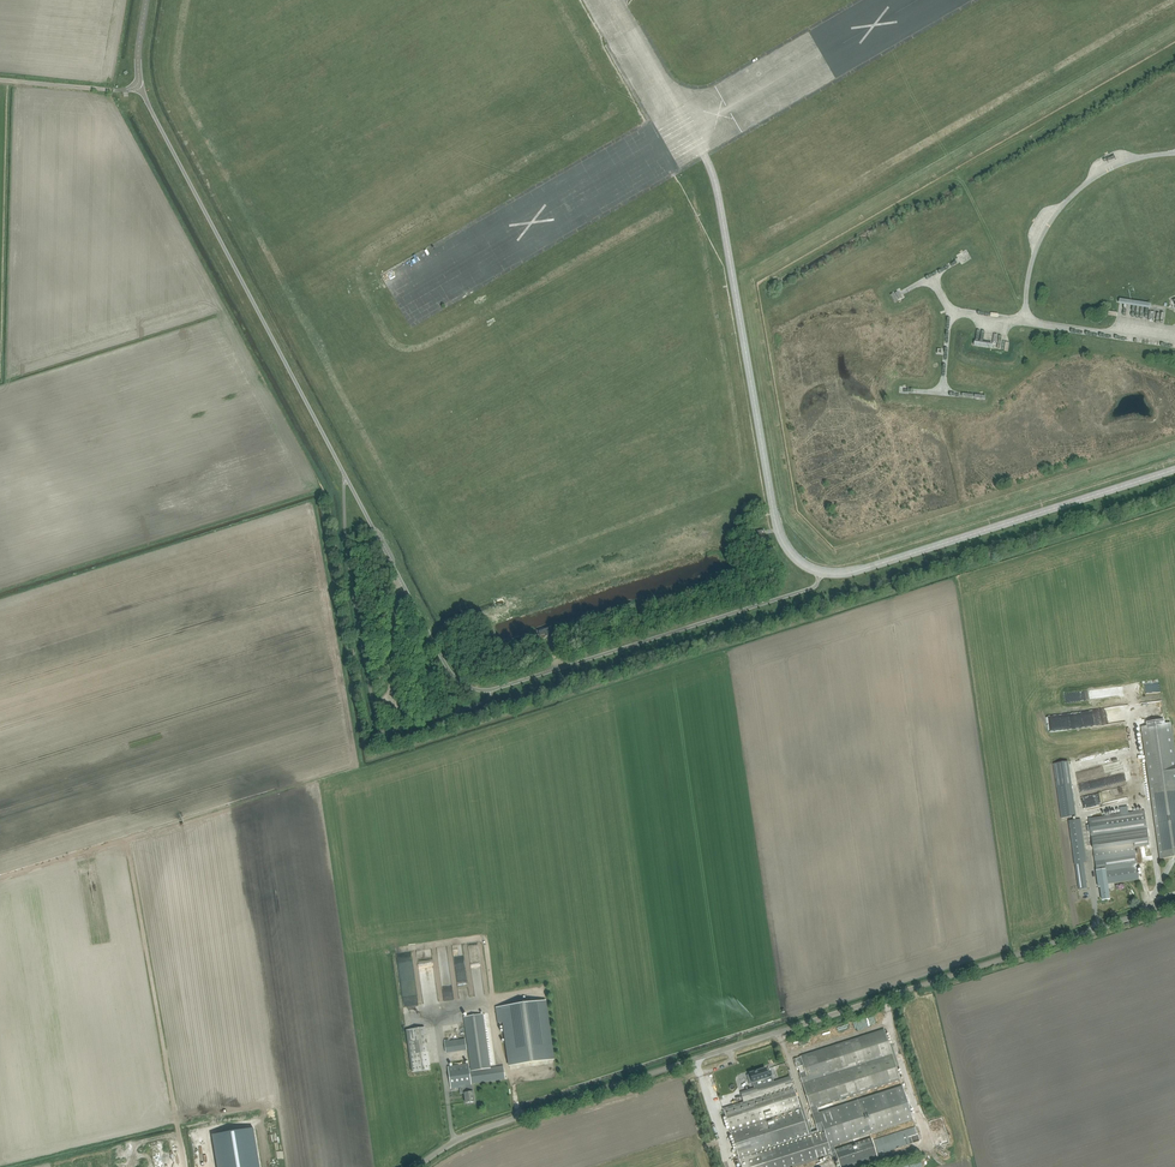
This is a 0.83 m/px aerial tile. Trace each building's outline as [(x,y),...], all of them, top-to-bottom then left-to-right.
[(1151,304),(1120,299),(1119,304),(1151,309),(1151,304)] [(764,530),(757,532),(758,538),(757,538),(757,539),(758,539),(765,538),(764,530)] [(1085,727),(1084,712),(1071,712),(1071,728),(1085,727)] [(1160,858),(1174,856),(1174,748),(1172,723),(1166,724),(1165,719),(1147,722),(1148,726),(1142,727),(1160,858)] [(1086,769),(1076,771),(1077,778),(1122,770),(1121,761),(1117,761),(1116,753),(1085,759),(1086,769)] [(1077,816),(1069,761),(1054,764),(1062,819),(1077,816)] [(1091,825),(1087,825),(1088,831),(1091,831),(1094,849),(1135,843),(1135,846),(1150,843),(1148,834),(1145,810),(1128,812),(1127,806),(1120,807),(1121,813),(1090,818),(1091,825)] [(1088,888),(1084,863),(1087,862),(1086,855),(1083,829),(1081,819),(1070,821),(1071,830),(1074,856),(1075,864),(1079,889),(1088,888)] [(1101,887),(1102,894),(1102,900),(1110,899),(1108,884),(1140,879),(1135,843),(1094,849),(1099,887),(1101,887)] [(498,1023),(504,1022),(510,1066),(553,1060),(545,1001),(496,1008),(498,1023)] [(503,1066),(491,1068),(484,1014),(463,1017),(471,1071),(469,1071),(468,1064),(448,1067),(450,1082),(451,1089),(466,1086),(467,1093),(464,1093),(466,1103),(474,1102),(473,1092),(472,1092),(471,1084),(505,1079),(503,1066)] [(431,1069),(425,1027),(406,1030),(412,1072),(431,1069)] [(832,1154),(829,1147),(913,1120),(902,1085),(819,1112),(817,1106),(901,1080),(884,1030),(800,1057),(803,1066),(805,1071),(799,1073),(817,1130),(811,1132),(801,1099),(798,1100),(794,1087),(751,1100),(723,1109),(731,1133),(742,1166),(741,1166),(793,1166),(832,1154)] [(465,1039),(444,1042),(446,1053),(467,1050),(465,1039)] [(800,1057),(794,1059),(795,1062),(797,1068),(803,1066),(800,1057)] [(750,1074),(747,1075),(750,1084),(753,1083),(754,1088),(768,1084),(766,1078),(768,1077),(766,1068),(750,1073),(750,1074)] [(748,1090),(751,1100),(794,1087),(791,1078),(754,1088),(748,1090)] [(914,1126),(894,1133),(874,1140),(879,1154),(899,1147),(900,1148),(919,1142),(914,1126)] [(829,1147),(832,1154),(836,1153),(838,1161),(840,1166),(845,1166),(877,1157),(871,1138),(836,1150),(834,1145),(829,1147)]
